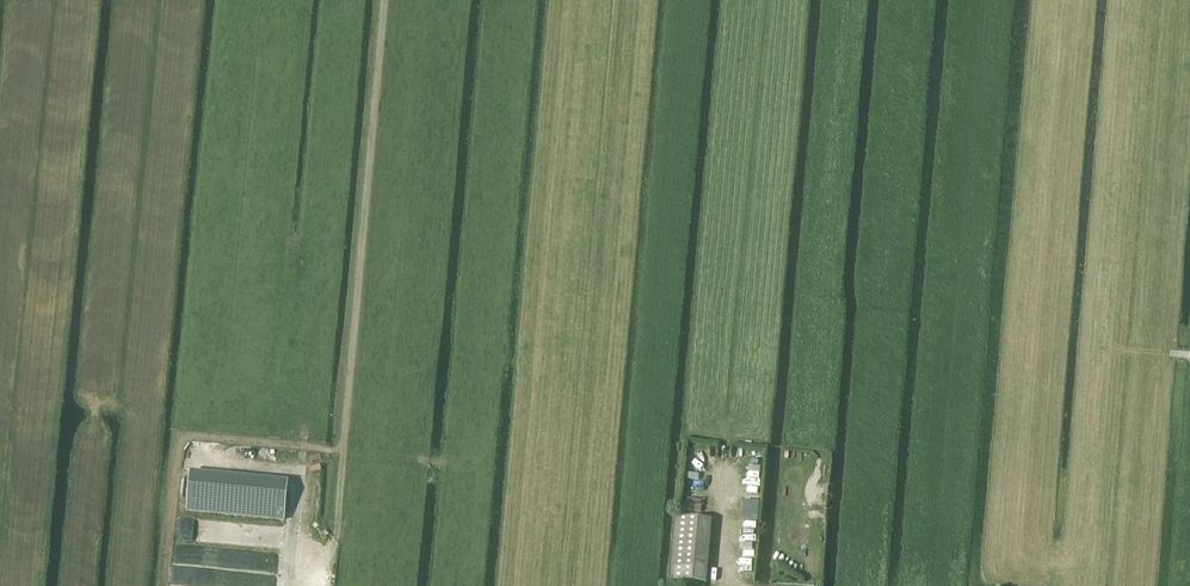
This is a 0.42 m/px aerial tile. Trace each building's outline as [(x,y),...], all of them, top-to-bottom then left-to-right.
[(191,473),(188,511),(284,521),(287,483),(191,473)] [(675,518),(670,581),(705,584),(711,522),(675,518)]
